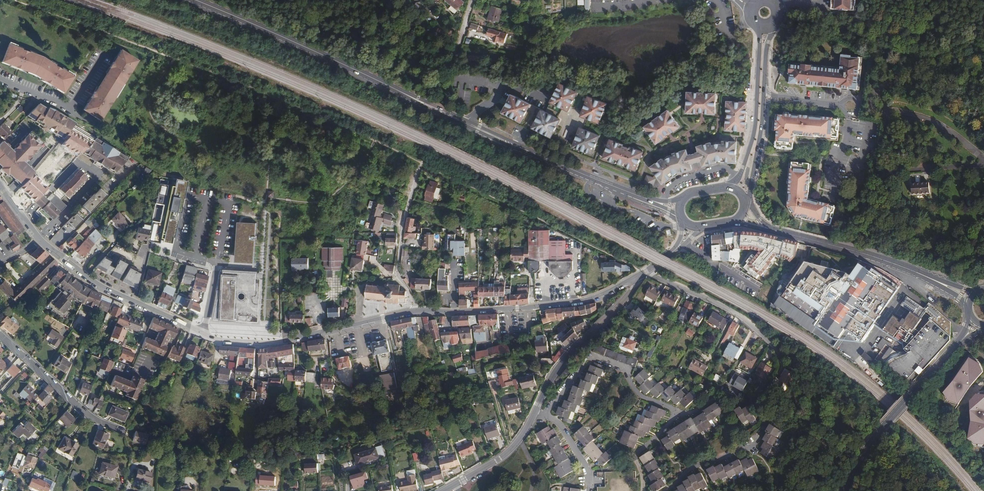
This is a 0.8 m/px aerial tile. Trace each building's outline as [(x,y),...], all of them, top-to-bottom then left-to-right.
[(457,9),(463,1),(461,0),(445,0),(457,9)] [(807,1),(833,1),(833,5),(834,5),(834,9),(840,9),(840,10),(849,10),(855,10),(855,5),(856,5),(856,0),(807,0),(807,1)] [(414,3),(408,10),(412,14),(418,6),(414,3)] [(492,6),(488,18),(498,21),(502,8),(492,6)] [(507,33),(489,28),(487,34),(494,36),(493,41),(497,42),(498,41),(504,43),(507,33)] [(9,42),(2,62),(9,65),(9,64),(27,72),(34,74),(39,78),(56,88),(63,92),(74,74),(67,70),(66,72),(49,62),(42,57),(34,53),(34,54),(16,47),(16,45),(9,42)] [(89,107),(85,113),(102,124),(106,117),(105,117),(115,100),(117,101),(125,88),(123,87),(129,77),(130,77),(134,70),(135,70),(138,64),(121,53),(117,60),(118,60),(107,77),(108,78),(100,90),(89,107)] [(840,66),(790,62),(788,82),(859,88),(861,56),(841,54),(840,66)] [(555,89),(554,88),(547,101),(560,107),(563,101),(566,102),(563,107),(566,109),(574,93),(568,89),(569,88),(559,82),(555,89)] [(686,97),(686,109),(693,109),(693,111),(697,111),(697,109),(700,109),(700,103),(704,103),(703,111),(707,111),(707,110),(715,110),(715,98),(713,98),(713,91),(688,90),(688,97),(686,97)] [(506,113),(505,114),(518,121),(524,108),(518,105),(520,102),(526,105),(527,103),(509,94),(506,100),(505,99),(499,110),(506,113)] [(585,100),(580,114),(582,115),(584,110),(586,111),(587,111),(585,117),(598,123),(603,109),(602,109),(604,102),(593,98),(592,100),(586,97),(585,100)] [(728,106),(726,106),(726,109),(728,109),(727,113),(733,113),(733,116),(726,116),(726,120),(727,120),(727,127),(737,127),(737,132),(740,132),(740,128),(739,128),(739,126),(746,127),(747,99),(728,99),(728,106)] [(62,138),(75,124),(54,110),(38,104),(27,116),(62,138)] [(536,128),(535,130),(548,136),(553,127),(555,123),(549,120),(550,117),(556,120),(557,118),(540,109),(537,115),(535,115),(530,125),(536,128)] [(666,111),(646,126),(650,131),(649,132),(656,142),(662,138),(663,139),(665,137),(665,136),(667,134),(663,128),(666,126),(671,133),(674,130),(673,129),(679,125),(671,115),(670,116),(666,111)] [(776,120),(775,129),(777,130),(775,146),(792,148),(794,131),(797,132),(797,133),(803,134),(803,135),(814,136),(814,134),(820,135),(820,136),(831,137),(831,136),(837,137),(839,118),(784,113),(784,115),(778,114),(778,120),(776,120)] [(5,138),(12,130),(4,121),(0,125),(0,133),(1,134),(5,138)] [(576,133),(571,146),(585,151),(585,150),(592,152),(596,142),(594,141),(597,134),(591,132),(578,127),(577,129),(584,132),(582,135),(576,133)] [(86,130),(83,133),(93,140),(97,136),(86,130)] [(2,142),(0,144),(0,165),(21,186),(32,174),(34,173),(24,163),(40,146),(27,135),(11,150),(2,142)] [(97,136),(81,153),(94,161),(92,163),(101,168),(102,166),(114,173),(130,157),(97,136)] [(697,145),(698,150),(701,158),(702,162),(709,160),(710,162),(717,160),(717,159),(719,158),(722,158),(722,159),(729,160),(729,158),(737,158),(737,145),(737,139),(729,139),(729,136),(722,136),(722,141),(718,141),(718,144),(715,144),(715,141),(711,142),(711,140),(703,142),(703,143),(697,145)] [(609,159),(608,160),(615,163),(616,161),(622,164),(622,165),(629,168),(629,167),(636,169),(640,158),(638,157),(641,151),(629,146),(628,148),(625,147),(623,151),(620,149),(622,144),(610,139),(608,146),(607,145),(603,156),(609,159)] [(662,156),(651,164),(655,170),(654,171),(655,172),(661,180),(667,176),(668,177),(674,173),(673,172),(675,170),(677,169),(678,171),(679,171),(685,169),(684,167),(691,165),(690,161),(687,152),(686,148),(680,150),(679,149),(672,151),(672,153),(669,154),(670,158),(667,159),(665,156),(663,158),(662,156)] [(698,150),(687,152),(690,161),(701,158),(698,150)] [(834,214),(836,208),(830,206),(830,205),(820,202),(819,204),(806,200),(807,185),(808,185),(810,162),(789,160),(785,203),(794,216),(801,217),(801,216),(808,218),(808,219),(825,224),(825,223),(832,224),(833,218),(832,218),(833,213),(834,214)] [(136,170),(147,177),(151,170),(139,163),(136,170)] [(77,168),(58,188),(69,199),(88,179),(77,168)] [(47,188),(32,174),(21,186),(20,188),(34,202),(47,188)] [(654,178),(647,175),(644,183),(651,185),(654,178)] [(177,179),(176,183),(185,184),(180,212),(182,213),(189,181),(177,179)] [(148,238),(148,239),(160,241),(161,237),(163,237),(162,239),(174,241),(175,237),(178,219),(170,217),(171,211),(175,212),(175,214),(177,215),(178,212),(180,212),(185,184),(176,183),(175,187),(172,186),(170,196),(165,195),(167,185),(158,183),(150,227),(148,238)] [(433,197),(435,192),(436,189),(436,187),(434,186),(435,185),(432,184),(432,186),(428,185),(425,195),(433,197)] [(930,185),(911,185),(911,197),(930,197),(930,185)] [(47,188),(34,202),(37,204),(41,209),(54,195),(51,192),(47,188)] [(99,189),(66,223),(69,225),(72,228),(96,203),(97,204),(105,195),(99,189)] [(54,195),(41,209),(52,219),(65,205),(54,195)] [(3,201),(0,204),(0,216),(8,228),(6,229),(6,230),(10,235),(11,236),(13,234),(15,235),(16,236),(24,231),(16,219),(6,205),(3,201)] [(371,208),(370,214),(371,215),(379,217),(380,215),(383,204),(373,201),(371,208)] [(96,203),(72,228),(73,229),(97,204),(96,203)] [(111,219),(114,221),(122,229),(129,222),(118,212),(111,219)] [(373,229),(372,232),(375,233),(378,233),(378,230),(381,219),(381,218),(379,217),(371,215),(368,228),(373,229)] [(404,233),(420,233),(420,231),(420,228),(414,228),(414,227),(413,226),(414,218),(408,217),(406,222),(405,229),(404,233)] [(122,229),(114,221),(112,224),(120,231),(122,229)] [(235,262),(254,263),(256,224),(238,222),(235,262)] [(135,235),(148,238),(150,227),(138,225),(135,235)] [(75,250),(71,254),(73,256),(71,258),(77,263),(83,257),(82,256),(102,235),(95,229),(82,243),(80,245),(75,250)] [(529,247),(529,259),(529,272),(536,272),(540,268),(540,260),(541,260),(549,260),(549,240),(549,229),(528,229),(529,247)] [(6,230),(0,234),(0,239),(3,244),(9,245),(5,239),(9,236),(10,235),(6,230)] [(741,233),(735,233),(734,243),(734,245),(735,249),(740,250),(740,247),(746,248),(759,252),(755,257),(752,255),(745,262),(747,263),(743,268),(755,279),(759,275),(760,276),(771,263),(770,262),(775,256),(792,261),(794,258),(798,243),(785,240),(784,242),(777,240),(777,238),(775,237),(770,236),(770,238),(766,237),(766,235),(763,234),(757,233),(752,233),(752,235),(748,234),(748,233),(742,232),(741,233)] [(712,250),(713,260),(720,260),(719,245),(721,245),(727,244),(730,244),(734,243),(735,233),(734,233),(712,236),(712,250)] [(397,245),(397,234),(394,234),(394,235),(391,235),(391,234),(386,234),(386,245),(397,245)] [(435,250),(436,235),(425,234),(424,240),(423,240),(423,249),(435,250)] [(456,235),(447,234),(446,250),(455,250),(455,255),(465,255),(465,240),(456,240),(456,235)] [(13,251),(22,246),(13,235),(11,237),(10,238),(14,243),(10,246),(13,251)] [(5,239),(9,245),(10,246),(14,243),(10,238),(11,237),(9,236),(5,239)] [(75,236),(73,238),(80,245),(82,243),(75,236)] [(80,245),(73,238),(68,243),(75,250),(80,245)] [(555,239),(549,240),(549,260),(549,267),(557,276),(565,275),(572,268),(572,258),(572,253),(564,253),(564,242),(564,239),(555,239)] [(368,242),(358,240),(356,253),(366,255),(368,242)] [(720,260),(737,262),(738,262),(739,253),(740,250),(735,249),(734,245),(734,243),(730,244),(727,244),(721,245),(719,245),(720,260)] [(524,249),(511,249),(511,260),(524,260),(524,259),(529,259),(529,247),(524,247),(524,249)] [(30,255),(39,263),(47,255),(38,248),(30,255)] [(342,248),(321,248),(321,261),(323,262),(323,268),(325,268),(325,271),(338,271),(338,267),(340,267),(340,261),(342,261),(342,248)] [(50,257),(31,275),(37,281),(46,271),(52,265),(56,262),(50,257)] [(104,257),(95,267),(108,274),(113,266),(109,264),(111,260),(104,257)] [(308,257),(292,257),(292,270),(295,270),(295,269),(307,268),(308,257)] [(352,257),(351,267),(355,267),(355,269),(362,270),(364,259),(352,257)] [(113,266),(108,274),(118,279),(128,262),(119,258),(114,267),(113,266)] [(850,332),(847,337),(850,337),(857,341),(862,341),(899,289),(857,258),(849,270),(845,268),(841,273),(831,266),(825,274),(812,265),(804,276),(800,274),(795,282),(790,280),(780,294),(778,293),(769,307),(793,321),(795,320),(801,310),(789,301),(790,299),(790,298),(784,294),(788,289),(821,311),(815,320),(818,322),(824,314),(846,329),(850,332)] [(604,262),(604,271),(626,270),(626,266),(615,262),(604,262)] [(196,267),(185,265),(184,269),(181,281),(193,285),(194,281),(206,285),(207,276),(195,273),(196,267)] [(129,267),(121,281),(135,288),(139,272),(129,267)] [(439,267),(438,278),(438,286),(438,289),(443,289),(443,287),(448,287),(448,278),(448,274),(445,274),(445,267),(439,267)] [(82,304),(90,290),(82,286),(61,268),(48,281),(50,282),(55,286),(54,287),(60,292),(48,305),(64,320),(70,313),(67,311),(72,306),(70,304),(73,301),(81,305),(82,304)] [(148,270),(145,280),(158,284),(161,273),(148,270)] [(218,301),(214,318),(220,319),(221,316),(254,318),(257,273),(224,271),(223,280),(220,301),(218,301)] [(31,275),(20,285),(26,291),(37,281),(31,275)] [(45,277),(35,286),(41,291),(50,282),(48,281),(45,277)] [(411,278),(410,288),(430,289),(431,279),(411,278)] [(20,285),(13,292),(10,288),(4,281),(0,285),(0,288),(9,297),(10,296),(11,296),(16,301),(26,291),(20,285)] [(194,281),(193,285),(192,288),(204,291),(206,285),(194,281)] [(479,282),(459,283),(460,296),(466,296),(465,290),(474,290),(479,290),(479,286),(479,282)] [(405,303),(405,299),(406,298),(406,297),(406,292),(407,292),(406,291),(406,290),(405,290),(405,291),(399,290),(399,286),(400,286),(400,284),(399,284),(399,285),(394,285),(394,284),(393,284),(393,285),(388,284),(388,283),(387,283),(387,284),(385,284),(385,286),(383,286),(383,285),(382,285),(382,286),(378,285),(377,285),(373,285),(373,284),(372,284),(372,285),(367,284),(366,284),(366,285),(366,288),(366,289),(366,293),(365,293),(365,294),(366,294),(365,297),(365,298),(365,299),(366,299),(366,298),(367,298),(370,298),(371,299),(372,298),(375,299),(376,300),(377,299),(380,299),(380,300),(381,300),(385,300),(385,301),(385,303),(386,303),(386,302),(391,302),(391,304),(392,304),(392,302),(397,302),(398,303),(399,303),(399,302),(405,303)] [(165,284),(162,292),(171,296),(173,292),(174,288),(172,287),(165,284)] [(658,302),(663,293),(652,287),(647,296),(658,302)] [(511,295),(511,304),(529,303),(529,288),(516,288),(516,294),(511,294),(511,295)] [(788,289),(784,294),(790,298),(790,299),(789,301),(801,310),(814,319),(815,320),(821,311),(788,289)] [(91,309),(91,308),(97,293),(90,290),(82,304),(87,306),(87,307),(91,309)] [(30,292),(23,299),(25,301),(32,293),(30,292)] [(162,292),(157,304),(165,308),(171,296),(162,292)] [(673,297),(674,296),(667,292),(662,301),(675,307),(679,300),(673,297)] [(91,308),(94,309),(100,296),(100,295),(97,293),(91,308)] [(182,305),(189,308),(191,304),(192,301),(190,300),(191,296),(188,295),(187,299),(185,298),(182,305)] [(94,309),(94,310),(97,311),(97,310),(98,310),(99,308),(107,311),(111,301),(100,296),(94,309)] [(922,311),(921,307),(906,297),(901,305),(910,312),(905,320),(903,319),(901,321),(893,316),(884,330),(894,337),(898,331),(899,331),(899,332),(895,337),(895,338),(904,344),(903,345),(903,348),(930,321),(929,321),(927,318),(928,316),(925,314),(922,312),(922,311)] [(460,299),(460,307),(468,307),(468,300),(468,299),(466,299),(460,299)] [(122,306),(123,305),(113,300),(109,310),(111,310),(110,314),(118,318),(120,313),(122,306)] [(687,301),(679,319),(686,322),(691,311),(692,310),(694,304),(687,301)] [(931,321),(936,325),(941,314),(928,302),(924,308),(926,310),(926,312),(933,318),(931,321)] [(582,307),(580,307),(581,315),(591,313),(591,312),(596,309),(596,303),(589,305),(582,307)] [(191,304),(189,308),(199,313),(200,309),(191,304)] [(332,307),(328,307),(328,316),(340,316),(339,307),(333,307),(333,306),(332,306),(332,307)] [(646,315),(636,306),(630,312),(640,321),(646,315)] [(575,307),(562,309),(563,316),(569,316),(569,318),(575,317),(575,315),(575,307)] [(189,308),(186,314),(197,321),(198,318),(199,313),(189,308)] [(540,315),(543,324),(551,321),(554,321),(555,320),(558,319),(558,318),(557,309),(546,310),(546,314),(540,315)] [(801,310),(795,320),(835,347),(837,344),(837,343),(834,341),(837,335),(818,322),(815,320),(814,319),(801,310)] [(709,322),(724,330),(728,321),(714,312),(709,322)] [(286,314),(286,322),(304,322),(304,321),(304,320),(304,319),(304,314),(303,314),(300,314),(300,313),(294,313),(294,314),(286,314)] [(695,313),(690,322),(698,327),(703,318),(695,313)] [(127,327),(131,317),(123,314),(119,325),(123,326),(121,329),(114,327),(110,337),(121,342),(123,338),(127,327)] [(498,314),(491,314),(491,325),(493,325),(496,325),(496,328),(497,328),(497,334),(497,336),(499,338),(500,338),(500,331),(498,314)] [(846,329),(824,314),(818,322),(837,335),(840,337),(846,329)] [(941,314),(936,325),(943,332),(946,325),(949,321),(941,314)] [(428,315),(422,316),(425,330),(431,329),(429,323),(428,319),(428,315)] [(459,316),(459,326),(469,325),(474,324),(477,323),(476,320),(476,315),(468,316),(459,316)] [(487,315),(479,315),(480,323),(480,325),(473,325),(474,333),(483,332),(483,328),(487,328),(487,325),(487,315)] [(0,322),(0,327),(2,329),(4,326),(12,334),(19,326),(7,316),(0,322)] [(131,317),(127,327),(139,332),(143,322),(131,317)] [(156,318),(153,317),(148,328),(152,329),(156,318)] [(415,317),(406,318),(407,326),(413,326),(413,330),(414,330),(418,329),(418,325),(416,325),(415,317)] [(145,337),(141,346),(153,351),(162,355),(166,347),(164,346),(162,345),(163,343),(165,344),(167,338),(166,337),(167,336),(168,336),(173,339),(177,328),(156,318),(152,329),(158,332),(154,341),(145,337)] [(397,320),(391,322),(393,334),(395,344),(400,343),(402,342),(399,329),(406,327),(407,334),(408,340),(415,339),(415,336),(414,330),(413,330),(413,326),(407,326),(406,318),(397,320)] [(431,329),(431,330),(437,329),(436,323),(435,320),(428,319),(429,323),(431,329)] [(94,329),(99,331),(101,323),(95,320),(93,324),(96,325),(94,329)] [(571,325),(573,329),(573,328),(577,335),(580,333),(579,331),(582,328),(581,327),(584,324),(581,320),(571,324),(571,325)] [(733,322),(728,331),(735,335),(740,326),(733,322)] [(557,328),(560,332),(567,327),(564,323),(561,326),(557,328)] [(459,328),(459,331),(461,338),(462,344),(472,343),(471,334),(471,329),(470,328),(459,328)] [(573,328),(573,329),(559,338),(564,344),(577,335),(573,328)] [(431,330),(432,333),(434,340),(440,339),(437,329),(431,330)] [(847,337),(850,332),(846,329),(840,337),(837,335),(834,341),(837,343),(837,344),(835,347),(838,349),(847,337)] [(50,331),(46,337),(52,341),(50,344),(56,348),(62,338),(50,331)] [(457,331),(450,332),(451,338),(451,343),(457,343),(457,340),(459,340),(457,331)] [(441,333),(441,338),(442,338),(444,345),(449,344),(447,338),(451,338),(450,332),(441,333)] [(542,341),(536,342),(537,352),(548,351),(547,341),(546,337),(542,338),(542,341)] [(634,341),(630,340),(627,338),(624,347),(633,351),(634,349),(635,348),(637,343),(634,341)] [(309,342),(309,351),(326,349),(325,339),(309,342)] [(372,343),(375,354),(375,355),(381,353),(383,360),(391,358),(388,346),(387,340),(372,343)] [(475,344),(476,355),(476,360),(482,358),(484,358),(488,356),(487,349),(487,343),(484,343),(475,344)] [(730,343),(725,352),(735,358),(739,350),(740,349),(730,343)] [(167,357),(179,361),(184,348),(176,344),(175,347),(173,346),(171,349),(167,357)] [(199,347),(189,344),(186,353),(196,356),(199,347)] [(285,346),(276,347),(277,357),(279,369),(282,369),(288,370),(287,380),(295,381),(296,370),(294,370),(294,364),(294,354),(293,344),(285,346)] [(879,362),(881,360),(890,347),(886,344),(875,359),(879,362)] [(492,347),(494,355),(498,353),(499,354),(510,353),(509,345),(501,346),(501,345),(492,347)] [(221,346),(220,354),(239,355),(240,348),(221,346)] [(622,363),(635,368),(638,360),(616,352),(598,346),(595,353),(622,363)] [(647,357),(650,359),(656,348),(654,347),(652,346),(647,357)] [(276,347),(268,348),(268,358),(269,358),(269,361),(267,361),(267,367),(269,367),(271,368),(272,368),(273,367),(275,366),(274,359),(274,358),(274,357),(277,357),(276,347)] [(890,347),(881,360),(885,362),(893,350),(890,347)] [(247,348),(240,348),(239,355),(239,357),(246,357),(247,348)] [(256,349),(247,348),(246,357),(252,358),(252,365),(254,365),(254,359),(256,349)] [(268,348),(259,349),(259,358),(268,358),(268,348)] [(123,349),(119,358),(131,363),(135,354),(123,349)] [(200,351),(196,360),(208,365),(212,355),(200,351)] [(864,351),(861,355),(870,364),(870,365),(875,370),(873,372),(885,383),(887,381),(881,375),(881,374),(882,373),(874,366),(871,363),(874,360),(864,351)] [(746,353),(741,362),(751,368),(757,359),(746,353)] [(452,356),(454,362),(462,360),(461,354),(452,356)] [(4,361),(7,364),(13,358),(9,355),(4,361)] [(337,359),(340,374),(349,372),(347,367),(352,367),(350,360),(349,356),(337,359)] [(949,400),(958,404),(964,396),(962,395),(967,388),(968,389),(971,385),(983,372),(979,363),(977,361),(970,357),(944,392),(949,400)] [(6,365),(0,372),(2,374),(4,372),(7,374),(11,370),(16,374),(22,367),(19,364),(18,365),(14,362),(15,361),(13,358),(7,364),(6,365)] [(66,363),(59,358),(58,358),(52,367),(63,375),(70,366),(66,363)] [(103,359),(100,369),(108,372),(112,363),(103,359)] [(708,366),(693,359),(688,368),(702,376),(708,366)] [(467,370),(468,375),(476,374),(474,362),(472,362),(473,368),(467,370)] [(591,366),(588,374),(600,378),(603,371),(601,370),(602,365),(595,363),(594,367),(591,366)] [(762,363),(760,366),(769,372),(770,372),(772,369),(762,363)] [(456,369),(458,374),(458,375),(466,373),(465,367),(465,366),(456,369)] [(769,372),(760,366),(757,371),(758,372),(756,374),(764,379),(769,372)] [(237,367),(236,374),(250,376),(254,369),(254,368),(244,367),(237,367)] [(502,384),(503,387),(513,385),(518,384),(517,379),(513,380),(513,381),(512,381),(511,381),(507,369),(507,368),(497,371),(498,374),(499,377),(499,379),(498,379),(500,384),(502,384)] [(219,369),(218,380),(229,381),(231,371),(219,369)] [(636,378),(642,385),(649,379),(652,376),(645,369),(636,378)] [(296,370),(295,381),(305,382),(306,371),(296,370)] [(306,371),(305,382),(314,383),(315,372),(306,371)] [(385,375),(379,376),(380,383),(382,391),(384,390),(397,387),(395,377),(394,372),(385,375)] [(785,372),(781,378),(779,382),(789,387),(795,377),(789,373),(785,372)] [(743,392),(749,381),(734,373),(728,385),(743,392)] [(588,374),(586,381),(594,384),(597,385),(600,378),(588,374)] [(717,374),(713,379),(720,383),(723,378),(717,374)] [(114,375),(110,386),(126,392),(137,396),(143,380),(133,376),(130,381),(127,380),(114,375)] [(534,375),(525,377),(520,378),(522,389),(536,385),(534,375)] [(321,381),(321,388),(332,389),(335,385),(332,383),(332,378),(321,377),(321,381)] [(649,379),(642,385),(639,388),(646,395),(650,390),(655,386),(649,379)] [(252,387),(246,386),(245,391),(250,392),(249,395),(247,395),(247,398),(248,398),(249,398),(255,399),(256,396),(265,398),(268,384),(267,384),(268,381),(267,381),(259,380),(259,383),(257,392),(256,392),(252,391),(252,387)] [(582,380),(579,388),(586,390),(591,392),(594,384),(586,381),(582,380)] [(38,388),(42,391),(43,390),(47,385),(43,382),(38,388)] [(650,390),(657,398),(661,394),(666,390),(660,384),(659,382),(655,386),(650,390)] [(87,396),(91,386),(83,383),(79,392),(87,396)] [(47,385),(43,390),(43,391),(37,397),(45,404),(51,398),(49,396),(48,395),(52,390),(47,385)] [(31,392),(26,386),(19,394),(25,398),(26,397),(29,400),(31,402),(36,396),(31,392)] [(574,386),(571,393),(583,398),(586,390),(579,388),(574,386)] [(666,390),(661,394),(668,402),(671,399),(677,393),(670,386),(666,390)] [(677,393),(671,399),(676,404),(679,402),(685,396),(680,390),(677,393)] [(983,448),(983,392),(978,393),(970,401),(971,421),(968,439),(975,440),(974,446),(983,448)] [(571,393),(568,401),(578,405),(580,406),(583,398),(571,393)] [(685,396),(679,402),(685,408),(695,400),(689,393),(685,396)] [(518,397),(505,400),(509,414),(517,412),(516,408),(520,407),(518,397)] [(565,400),(562,408),(573,412),(575,413),(578,405),(568,401),(565,400)] [(717,402),(710,407),(716,416),(723,412),(717,402)] [(747,405),(741,409),(748,419),(749,421),(755,417),(747,405)] [(112,406),(108,415),(124,422),(128,412),(112,406)] [(653,406),(650,412),(661,416),(663,417),(666,411),(653,406)] [(573,412),(562,408),(560,407),(557,415),(565,418),(564,421),(571,424),(572,420),(571,420),(573,412)] [(702,412),(703,413),(708,421),(716,416),(710,407),(702,412)] [(748,419),(741,409),(740,407),(735,411),(742,423),(748,419)] [(647,411),(645,417),(656,422),(659,422),(661,416),(650,412),(647,411)] [(65,412),(56,422),(59,426),(62,423),(67,428),(74,420),(65,412)] [(703,413),(698,417),(705,428),(711,424),(708,421),(703,413)] [(642,416),(640,423),(651,427),(654,428),(656,422),(645,417),(642,416)] [(698,417),(693,420),(698,429),(700,431),(705,428),(698,417)] [(691,418),(686,422),(693,432),(698,429),(693,420),(691,418)] [(497,422),(484,427),(488,437),(500,433),(497,422)] [(637,422),(635,427),(646,431),(649,432),(651,427),(640,423),(637,422)] [(686,422),(680,425),(687,436),(693,432),(686,422)] [(19,425),(12,433),(18,438),(22,433),(33,443),(38,437),(33,433),(35,430),(27,423),(22,428),(19,425)] [(680,425),(674,429),(680,438),(681,440),(687,436),(680,425)] [(766,432),(768,433),(776,438),(780,431),(771,425),(766,432)] [(631,426),(629,432),(639,436),(643,437),(646,431),(635,427),(631,426)] [(548,442),(557,436),(554,430),(552,431),(549,427),(537,434),(544,444),(548,442)] [(575,434),(581,440),(589,433),(584,427),(575,434)] [(667,434),(668,436),(673,443),(680,438),(674,429),(667,434)] [(98,430),(92,444),(103,448),(108,434),(98,430)] [(135,430),(133,440),(145,444),(147,434),(135,430)] [(625,430),(622,437),(636,442),(639,436),(629,432),(625,430)] [(589,433),(581,440),(586,447),(593,441),(594,439),(589,433)] [(764,440),(766,441),(774,446),(777,440),(778,439),(776,438),(768,433),(764,440)] [(562,443),(557,436),(548,442),(552,449),(560,445),(562,443)] [(673,443),(668,436),(661,441),(667,451),(674,446),(673,443)] [(456,443),(459,452),(467,449),(467,450),(472,449),(471,448),(475,446),(471,437),(456,443)] [(636,442),(622,437),(620,443),(634,448),(636,442)] [(64,439),(58,450),(71,456),(76,446),(64,439)] [(593,441),(586,447),(584,449),(590,455),(598,448),(593,441)] [(774,446),(766,441),(762,448),(764,450),(762,454),(774,461),(781,450),(774,446)] [(564,452),(560,445),(552,449),(550,451),(555,458),(564,452)] [(383,448),(356,455),(359,464),(386,456),(383,448)] [(598,448),(590,455),(595,461),(598,459),(604,454),(598,448)] [(37,456),(38,458),(40,459),(45,452),(42,450),(40,452),(37,456)] [(438,459),(440,468),(441,468),(442,469),(446,467),(446,466),(448,465),(454,463),(454,462),(459,461),(455,451),(451,453),(452,454),(438,459)] [(641,458),(646,466),(655,460),(650,451),(641,458)] [(564,452),(555,458),(559,465),(569,459),(564,452)] [(604,454),(598,459),(604,466),(612,459),(606,452),(604,454)] [(24,466),(27,467),(28,468),(29,467),(33,468),(36,459),(34,458),(34,456),(32,455),(27,453),(22,467),(23,467),(24,466)] [(569,459),(559,465),(554,468),(561,479),(573,471),(571,467),(573,465),(569,459)] [(748,459),(741,462),(744,470),(748,477),(759,471),(753,459),(749,461),(748,459)] [(655,460),(646,466),(651,474),(658,469),(661,468),(655,460)] [(740,461),(732,464),(737,474),(744,470),(741,462),(740,461)] [(103,462),(99,474),(114,478),(117,466),(103,462)] [(725,469),(729,476),(730,478),(737,474),(732,464),(725,469)] [(715,469),(720,478),(721,480),(729,476),(725,469),(722,465),(715,469)] [(713,482),(720,478),(715,469),(715,467),(707,471),(713,482)] [(414,468),(406,470),(409,481),(399,482),(401,490),(409,490),(418,489),(414,468)] [(430,472),(425,473),(422,474),(425,483),(433,481),(432,479),(442,477),(440,468),(429,471),(430,472)] [(136,478),(143,480),(146,481),(145,484),(149,485),(152,473),(138,469),(136,478)] [(658,469),(651,474),(649,475),(654,484),(661,479),(663,478),(658,469)] [(636,482),(635,471),(629,472),(604,472),(604,477),(605,487),(598,487),(598,490),(636,490),(636,482)] [(370,480),(367,472),(350,477),(354,490),(365,487),(363,482),(370,480)] [(701,474),(695,477),(701,488),(702,490),(708,487),(701,474)] [(689,478),(690,480),(696,490),(701,488),(695,477),(694,475),(689,478)] [(31,478),(28,486),(34,489),(38,481),(34,479),(33,480),(32,479),(31,478)] [(654,484),(651,486),(654,490),(658,490),(666,486),(661,479),(654,484)] [(685,484),(688,490),(696,490),(690,480),(684,482),(685,484)] [(34,489),(35,489),(38,490),(39,489),(42,490),(44,490),(48,490),(51,485),(46,483),(45,484),(42,483),(38,481),(34,489)]
